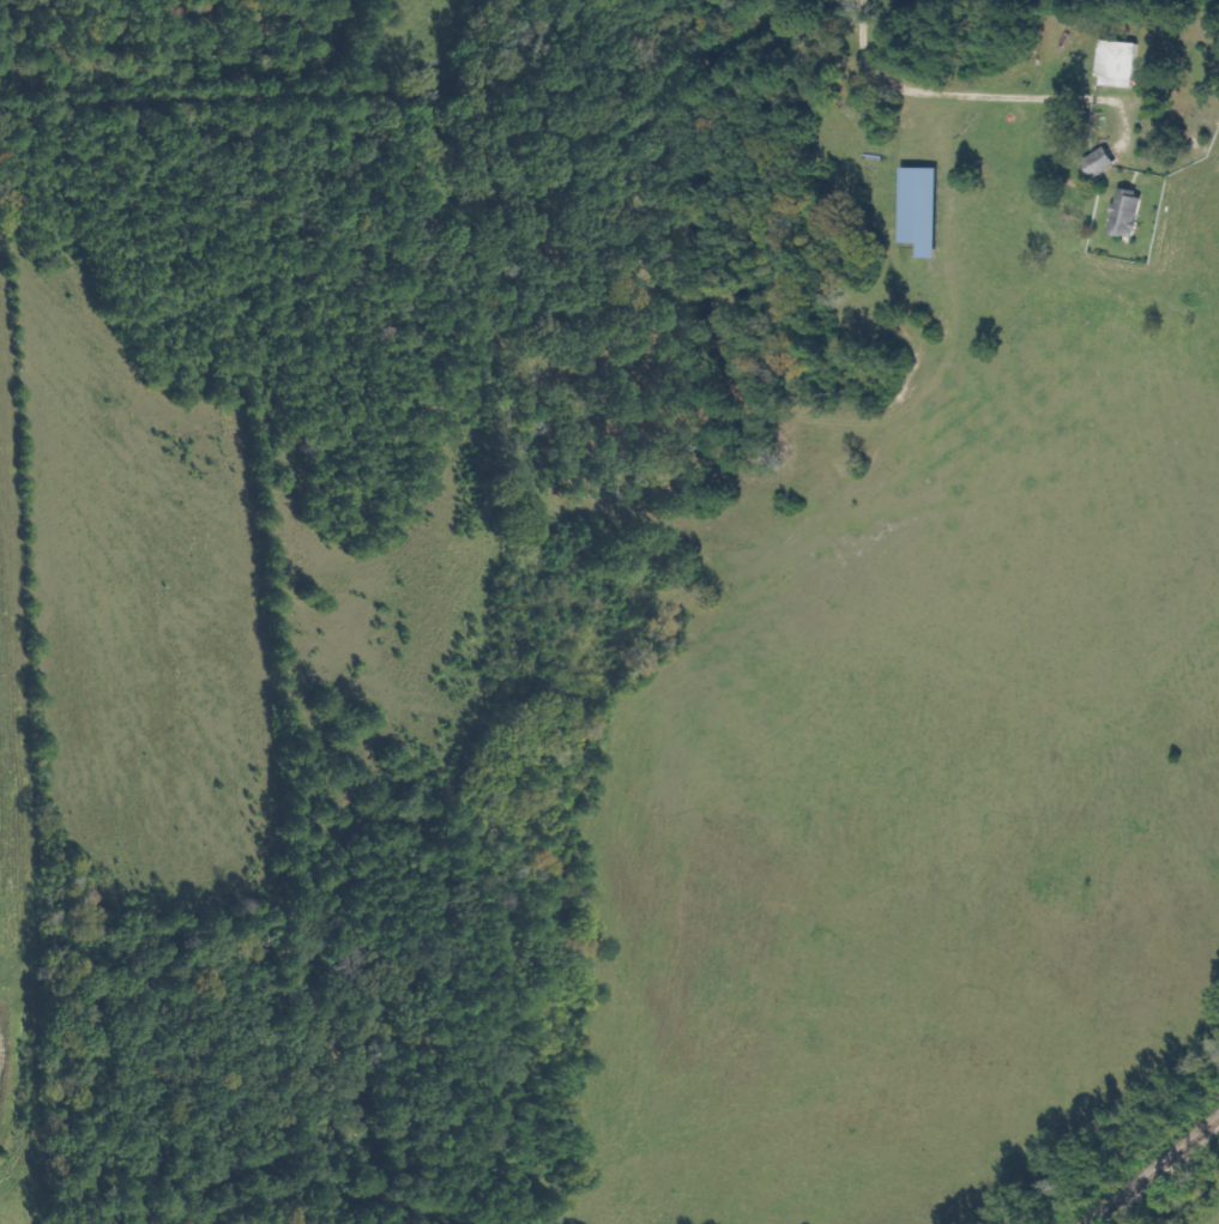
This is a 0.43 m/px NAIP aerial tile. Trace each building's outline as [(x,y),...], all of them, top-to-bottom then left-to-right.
[(1136,43),(1100,40),(1096,85),(1132,89),(1136,43)] [(1116,164),(1104,146),(1081,161),(1094,179),(1116,164)] [(1137,238),(1143,191),(1117,188),(1111,235),(1137,238)]
